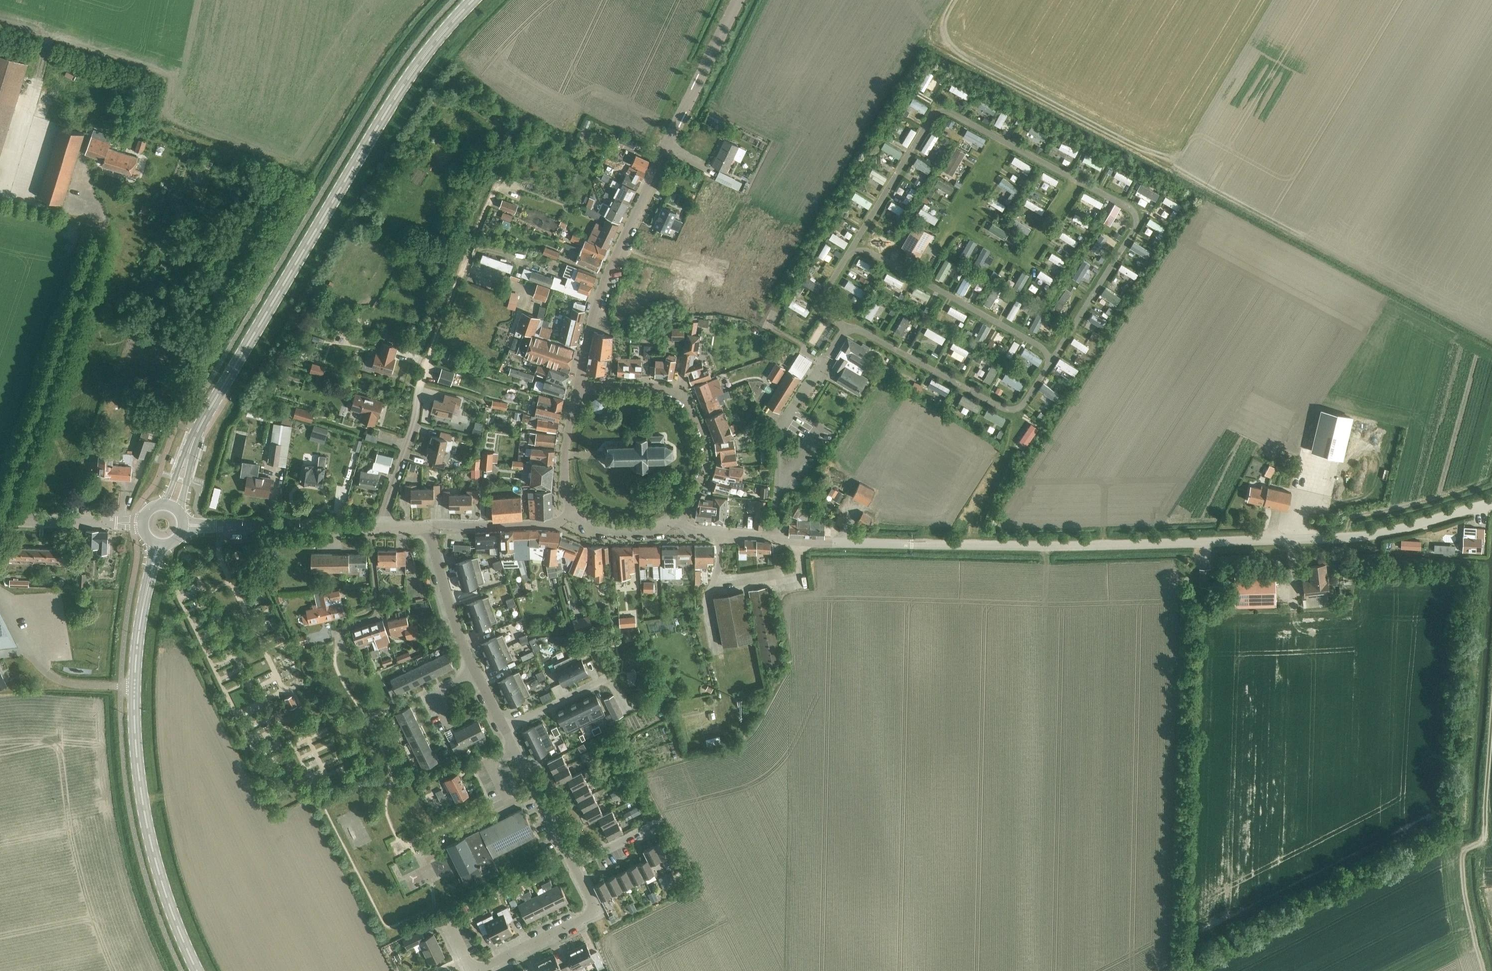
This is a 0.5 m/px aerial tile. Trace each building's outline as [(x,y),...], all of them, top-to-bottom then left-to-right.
[(26,64),(0,56),(0,150),(26,64)] [(928,71),(918,88),(924,91),(933,74),(928,71)] [(955,75),(952,83),(972,90),(975,83),(955,75)] [(971,93),(952,83),(949,90),(967,99),(971,93)] [(927,107),(914,99),(911,105),(924,112),(927,107)] [(997,108),(984,100),(981,105),(989,110),(988,111),(991,113),(992,111),(994,113),(997,108)] [(44,123),(46,109),(33,107),(31,121),(44,123)] [(1002,110),(995,123),(1000,126),(1003,120),(1005,121),(1007,117),(1005,116),(1008,113),(1002,110)] [(1042,131),(1026,122),(1023,128),(1039,136),(1042,131)] [(39,196),(62,204),(84,133),(60,126),(39,196)] [(985,139),(967,129),(964,135),(982,144),(985,139)] [(907,146),(913,135),(909,132),(902,143),(907,146)] [(932,133),(924,148),(928,151),(934,141),(935,142),(937,139),(935,138),(937,136),(932,133)] [(616,141),(634,149),(637,142),(619,134),(616,141)] [(1066,135),(1063,141),(1080,149),(1083,142),(1066,135)] [(132,177),(139,180),(142,171),(134,168),(137,158),(109,148),(111,143),(91,136),(85,153),(105,160),(103,164),(133,174),(132,177)] [(134,153),(141,155),(146,141),(138,139),(134,153)] [(712,165),(726,172),(739,147),(725,140),(712,165)] [(902,152),(885,142),(881,148),(898,159),(902,152)] [(1077,150),(1062,142),(1058,149),(1074,157),(1077,150)] [(153,154),(161,156),(164,149),(156,146),(153,154)] [(1105,162),(1108,156),(1090,146),(1086,153),(1105,162)] [(915,155),(932,165),(936,158),(920,148),(915,155)] [(638,167),(644,170),(649,161),(636,155),(631,153),(629,158),(634,160),(632,164),(638,167)] [(971,164),(953,153),(950,159),(967,170),(971,164)] [(1103,164),(1086,154),(1082,161),(1100,170),(1103,164)] [(1032,166),(1015,156),(1011,162),(1028,172),(1032,166)] [(913,163),(928,173),(932,168),(916,158),(913,163)] [(605,172),(611,175),(614,168),(608,165),(605,172)] [(644,170),(638,167),(637,169),(630,166),(622,182),(636,189),(645,171),(644,170)] [(714,178),(729,186),(733,178),(718,170),(714,178)] [(903,186),(910,175),(904,171),(897,182),(903,186)] [(1006,171),(1004,177),(1014,180),(1016,174),(1006,171)] [(884,172),(876,185),(881,188),(889,175),(884,172)] [(956,181),(942,172),(939,177),(953,186),(956,181)] [(1058,180),(1043,172),(1040,177),(1055,186),(1058,180)] [(1137,180),(1123,172),(1120,178),(1128,183),(1127,185),(1131,188),(1133,186),(1137,180)] [(588,194),(595,197),(603,180),(596,177),(588,194)] [(1001,183),(1014,192),(1017,187),(1004,178),(1001,183)] [(636,189),(622,182),(620,181),(620,182),(613,179),(610,184),(617,188),(613,195),(629,203),(636,189)] [(858,183),(854,190),(871,201),(876,194),(858,183)] [(1136,190),(1152,199),(1155,193),(1151,191),(1153,188),(1145,183),(1143,186),(1140,184),(1136,190)] [(911,188),(903,201),(908,204),(916,191),(911,188)] [(946,198),(930,188),(927,193),(943,203),(946,198)] [(1181,202),(1184,196),(1169,188),(1166,194),(1181,202)] [(994,189),(992,195),(1008,202),(1010,196),(994,189)] [(629,203),(613,195),(605,191),(603,196),(611,200),(609,205),(624,212),(629,203)] [(1044,205),(1047,200),(1031,191),(1028,197),(1044,205)] [(857,192),(845,211),(850,214),(854,209),(856,210),(863,199),(861,197),(862,195),(857,192)] [(1103,203),(1084,192),(1081,197),(1100,208),(1103,203)] [(1180,205),(1165,196),(1162,202),(1177,210),(1180,205)] [(586,205),(591,208),(594,199),(589,197),(587,203),(586,205)] [(939,212),(942,206),(924,197),(922,203),(939,212)] [(988,201),(1002,211),(1005,206),(991,197),(988,201)] [(672,210),(675,201),(669,199),(666,208),(672,210)] [(499,207),(514,213),(517,205),(502,200),(499,207)] [(686,200),(682,206),(689,209),(692,203),(686,200)] [(1024,205),(1038,213),(1041,208),(1027,200),(1024,205)] [(907,210),(891,201),(888,207),(897,213),(895,215),(899,217),(900,215),(903,216),(907,210)] [(624,212),(609,205),(608,205),(602,202),(598,211),(619,222),(624,212)] [(591,208),(586,205),(587,203),(586,206),(587,206),(585,213),(596,218),(598,212),(591,208)] [(1114,203),(1104,222),(1110,225),(1120,207),(1114,203)] [(938,216),(921,206),(918,211),(935,221),(938,216)] [(1079,206),(1076,212),(1093,218),(1095,212),(1079,206)] [(654,234),(661,236),(663,233),(661,232),(663,230),(667,232),(670,227),(678,231),(682,222),(674,218),(676,213),(663,207),(654,226),(657,227),(654,234)] [(1165,226),(1169,220),(1154,209),(1146,220),(1149,222),(1153,217),(1165,226)] [(1071,217),(1088,229),(1092,224),(1074,212),(1071,217)] [(996,213),(992,221),(1005,229),(1010,221),(996,213)] [(1034,224),(1036,218),(1021,214),(1020,221),(1034,224)] [(598,237),(609,243),(618,224),(607,218),(603,226),(596,222),(588,241),(595,244),(598,237)] [(1010,224),(1027,235),(1031,228),(1013,218),(1010,224)] [(508,229),(511,222),(503,220),(501,226),(508,229)] [(1150,225),(1161,233),(1164,228),(1153,220),(1150,225)] [(988,229),(1004,239),(1008,232),(992,223),(988,229)] [(833,230),(849,239),(852,233),(837,224),(833,230)] [(1065,230),(1079,239),(1083,234),(1069,224),(1065,230)] [(901,246),(920,258),(933,237),(914,225),(901,246)] [(1059,236),(1074,246),(1078,241),(1062,231),(1059,236)] [(848,241),(833,232),(829,238),(844,248),(848,241)] [(1153,248),(1157,241),(1139,232),(1136,239),(1153,248)] [(595,244),(588,241),(573,234),(571,240),(582,244),(581,248),(602,257),(604,258),(609,248),(607,247),(609,243),(598,237),(595,244)] [(547,239),(545,244),(559,250),(561,246),(547,239)] [(1099,239),(1091,250),(1096,253),(1104,242),(1099,239)] [(1153,251),(1135,240),(1131,246),(1149,257),(1153,251)] [(970,241),(962,256),(967,259),(976,244),(970,241)] [(602,257),(581,248),(567,243),(565,248),(579,253),(576,261),(597,270),(602,257)] [(826,243),(818,256),(823,259),(831,246),(826,243)] [(482,251),(504,259),(506,253),(485,244),(482,251)] [(1066,259),(1070,253),(1058,244),(1053,250),(1066,259)] [(542,253),(557,259),(560,252),(545,246),(542,253)] [(986,257),(1001,266),(1004,261),(989,252),(986,257)] [(1064,260),(1052,253),(1048,258),(1061,266),(1064,260)] [(483,254),(480,261),(510,272),(513,264),(483,254)] [(1122,262),(1140,271),(1143,265),(1125,256),(1122,262)] [(874,266),(859,258),(856,263),(871,272),(874,266)] [(945,259),(935,277),(942,280),(952,263),(945,259)] [(1041,268),(1052,276),(1057,270),(1046,262),(1041,268)] [(1082,262),(1073,276),(1078,279),(1087,266),(1082,262)] [(963,272),(966,266),(960,263),(957,269),(963,272)] [(563,275),(568,277),(592,285),(596,274),(578,268),(567,264),(563,275)] [(1134,272),(1121,264),(1118,268),(1131,276),(1134,272)] [(524,268),(521,276),(587,299),(589,292),(592,285),(568,277),(565,284),(560,282),(561,278),(551,274),(550,277),(524,268)] [(804,275),(821,282),(823,276),(813,272),(814,271),(807,268),(804,275)] [(1053,278),(1040,270),(1037,276),(1049,284),(1053,278)] [(851,271),(845,280),(865,292),(871,283),(851,271)] [(967,272),(958,289),(963,292),(972,275),(967,272)] [(903,281),(887,273),(884,279),(900,288),(903,281)] [(1023,274),(1014,288),(1019,291),(1028,277),(1023,274)] [(802,282),(817,291),(820,286),(805,277),(802,282)] [(1121,293),(1124,288),(1110,279),(1106,285),(1121,293)] [(533,296),(544,300),(548,288),(537,284),(533,296)] [(508,298),(517,300),(520,288),(512,286),(508,298)] [(994,286),(983,304),(990,308),(1000,289),(994,286)] [(932,296),(915,287),(912,293),(928,302),(932,296)] [(1122,296),(1107,287),(1104,292),(1118,302),(1122,296)] [(1066,289),(1054,307),(1059,311),(1072,292),(1066,289)] [(810,308),(813,302),(795,291),(792,297),(810,308)] [(1005,307),(1008,301),(1001,299),(999,304),(1005,307)] [(806,310),(791,300),(788,305),(803,315),(806,310)] [(1016,300),(1006,317),(1011,320),(1021,303),(1016,300)] [(565,345),(575,349),(586,304),(574,302),(571,314),(569,314),(568,316),(566,316),(560,340),(566,342),(565,345)] [(879,303),(871,318),(876,321),(885,306),(879,303)] [(538,316),(544,317),(546,306),(540,305),(538,316)] [(966,314),(950,305),(947,310),(963,319),(966,314)] [(539,333),(542,319),(543,319),(522,312),(514,335),(522,337),(517,351),(510,348),(508,354),(538,364),(549,368),(550,366),(555,368),(569,374),(570,371),(575,349),(565,345),(566,342),(560,340),(549,337),(539,333)] [(934,319),(940,322),(943,315),(937,312),(934,319)] [(1038,312),(1030,328),(1035,331),(1044,315),(1038,312)] [(820,335),(831,319),(823,313),(812,330),(820,335)] [(792,320),(807,327),(810,321),(794,314),(792,320)] [(904,315),(895,332),(901,335),(910,318),(904,315)] [(1104,325),(1088,316),(1085,322),(1101,331),(1104,325)] [(539,333),(549,337),(552,328),(548,327),(549,322),(542,319),(539,333)] [(686,339),(680,373),(688,374),(691,384),(694,383),(711,377),(707,368),(704,369),(701,362),(692,365),(694,353),(696,353),(699,335),(695,334),(697,325),(698,322),(697,322),(689,320),(686,339)] [(806,330),(788,320),(784,326),(803,336),(806,330)] [(931,320),(928,327),(947,336),(951,328),(931,320)] [(984,324),(976,339),(981,342),(989,327),(984,324)] [(684,327),(672,327),(672,340),(685,340),(684,327)] [(924,333),(942,344),(945,337),(928,327),(924,333)] [(1092,343),(1094,338),(1078,330),(1075,336),(1092,343)] [(607,357),(611,358),(613,336),(594,332),(589,355),(586,372),(604,374),(607,357)] [(1088,347),(1074,337),(1071,342),(1085,352),(1088,347)] [(863,343),(861,346),(847,338),(841,348),(842,349),(837,357),(839,358),(834,366),(843,371),(837,381),(859,393),(868,378),(860,374),(868,360),(861,356),(866,348),(868,350),(869,347),(863,343)] [(1014,340),(1005,355),(1011,358),(1019,343),(1014,340)] [(950,347),(966,356),(969,351),(953,342),(950,347)] [(377,354),(373,367),(390,372),(394,359),(392,358),(395,347),(384,344),(380,355),(377,354)] [(1040,359),(1026,349),(1022,354),(1037,364),(1040,359)] [(1066,349),(1061,357),(1081,368),(1086,360),(1066,349)] [(790,368),(802,376),(812,360),(800,352),(790,368)] [(450,353),(448,359),(459,363),(462,357),(450,353)] [(650,365),(649,375),(654,376),(663,376),(672,378),(673,372),(676,356),(669,355),(666,357),(665,360),(655,360),(655,366),(650,365)] [(986,370),(994,375),(1004,360),(997,355),(986,370)] [(978,356),(972,367),(977,370),(983,358),(978,356)] [(629,375),(629,358),(618,357),(617,374),(629,375)] [(629,358),(629,375),(641,375),(642,361),(640,358),(629,358)] [(1078,369),(1059,358),(1056,364),(1074,376),(1078,369)] [(310,372),(322,376),(325,367),(312,363),(310,372)] [(776,363),(767,376),(776,382),(784,368),(776,363)] [(566,385),(569,374),(555,368),(550,366),(549,368),(538,364),(535,372),(547,376),(546,377),(566,385)] [(522,378),(525,372),(510,367),(508,374),(522,378)] [(437,381),(451,385),(455,372),(442,368),(437,381)] [(767,403),(779,411),(801,378),(788,370),(767,403)] [(525,372),(522,378),(532,381),(534,374),(525,372)] [(1011,373),(1002,389),(1007,392),(1016,376),(1011,373)] [(710,379),(695,385),(700,401),(711,398),(711,396),(716,395),(724,391),(718,376),(710,379)] [(949,389),(932,379),(928,385),(945,395),(949,389)] [(545,381),(544,382),(535,380),(533,387),(563,396),(566,385),(552,380),(551,382),(545,381)] [(910,390),(919,394),(923,386),(914,382),(910,390)] [(1058,394),(1044,384),(1041,389),(1055,399),(1058,394)] [(493,397),(508,400),(510,389),(495,386),(493,397)] [(711,398),(700,401),(706,416),(724,410),(722,406),(721,407),(720,404),(724,402),(723,399),(730,396),(727,390),(724,391),(716,395),(711,396),(711,398)] [(376,416),(378,416),(382,402),(356,394),(355,396),(353,397),(352,400),(353,402),(351,408),(361,411),(363,415),(361,420),(374,424),(376,416)] [(454,407),(458,408),(461,398),(445,395),(443,402),(434,399),(431,412),(437,413),(436,416),(443,417),(444,415),(451,416),(454,407)] [(530,404),(528,413),(534,414),(534,415),(535,415),(536,415),(536,417),(540,418),(541,416),(546,418),(549,419),(550,419),(559,421),(561,410),(563,399),(553,396),(553,398),(539,395),(537,405),(537,406),(530,404)] [(492,406),(503,408),(505,403),(493,400),(492,406)] [(998,416),(977,405),(974,410),(995,422),(998,416)] [(311,422),(314,411),(297,406),(296,409),(292,408),(290,411),(287,410),(286,414),(311,422)] [(724,410),(706,416),(714,439),(733,435),(724,410)] [(1311,450),(1342,458),(1352,418),(1320,410),(1311,450)] [(473,425),(480,426),(483,414),(477,412),(473,425)] [(535,415),(534,415),(523,412),(522,419),(537,422),(536,428),(547,429),(547,431),(557,432),(559,422),(534,417),(535,415)] [(284,415),(281,423),(291,426),(293,418),(284,415)] [(1036,415),(1025,434),(1034,439),(1044,420),(1036,415)] [(271,443),(268,462),(279,464),(286,465),(292,426),(274,423),(271,443)] [(736,436),(740,442),(745,439),(755,431),(749,424),(736,436)] [(314,425),(312,432),(325,436),(327,429),(314,425)] [(479,437),(481,429),(473,427),(471,435),(479,437)] [(428,446),(444,450),(447,439),(451,440),(452,434),(440,431),(439,437),(432,435),(431,440),(429,439),(428,446)] [(527,433),(526,443),(555,445),(557,435),(528,432),(527,433)] [(153,452),(156,442),(148,439),(150,435),(142,433),(134,454),(144,458),(147,450),(153,452)] [(664,435),(647,436),(647,434),(645,434),(645,437),(637,437),(635,435),(633,436),(636,438),(636,444),(628,445),(628,443),(626,443),(626,445),(618,445),(618,443),(616,443),(616,445),(608,446),(606,444),(605,445),(607,447),(607,450),(604,450),(604,452),(607,452),(608,456),(604,457),(604,458),(608,458),(608,461),(606,464),(607,465),(609,463),(617,462),(618,465),(619,465),(619,462),(627,462),(627,464),(629,464),(629,462),(637,462),(637,468),(635,470),(636,472),(639,469),(647,469),(649,471),(651,470),(648,468),(648,462),(656,461),(656,463),(658,463),(658,461),(664,461),(664,463),(666,463),(666,461),(672,457),(673,459),(674,458),(673,456),(672,449),(674,447),(673,446),(671,447),(665,444),(665,442),(664,442),(664,435)] [(362,441),(355,439),(353,449),(359,450),(362,441)] [(725,453),(735,452),(734,439),(715,442),(716,452),(725,450),(725,453)] [(761,452),(769,451),(768,441),(760,441),(761,452)] [(451,451),(444,450),(428,446),(426,452),(427,452),(426,457),(434,459),(432,464),(444,467),(445,462),(448,462),(451,451)] [(532,462),(553,464),(555,449),(531,447),(530,462),(532,462)] [(93,461),(92,471),(98,472),(111,473),(111,477),(131,478),(132,465),(133,453),(113,451),(100,450),(99,461),(93,461)] [(737,463),(735,452),(725,453),(725,450),(716,452),(717,461),(717,464),(726,465),(737,463)] [(769,451),(761,452),(761,462),(769,461),(769,451)] [(481,468),(491,469),(493,453),(483,452),(481,468)] [(375,461),(391,465),(393,457),(377,453),(375,461)] [(325,467),(324,467),(325,457),(319,456),(318,466),(302,464),(300,482),(322,485),(325,467)] [(512,467),(523,468),(523,460),(512,459),(512,467)] [(379,470),(388,472),(389,466),(374,462),(372,467),(371,467),(367,470),(367,472),(361,471),(359,485),(376,487),(378,473),(379,470)] [(551,486),(553,464),(532,462),(530,484),(551,486)] [(716,465),(714,475),(718,477),(727,479),(731,480),(742,481),(743,467),(730,466),(729,469),(716,465)] [(1264,475),(1270,478),(1275,468),(1270,465),(1264,475)] [(245,492),(268,495),(271,479),(248,475),(245,492)] [(406,475),(406,483),(414,483),(414,475),(406,475)] [(711,479),(707,488),(723,493),(729,495),(731,488),(741,489),(741,488),(743,488),(744,482),(742,482),(742,481),(731,480),(727,479),(718,477),(714,475),(713,479),(711,479)] [(852,497),(867,504),(874,490),(860,483),(852,497)] [(422,505),(422,488),(416,488),(416,484),(405,484),(405,496),(411,496),(411,504),(416,504),(416,505),(422,505)] [(422,488),(422,505),(429,505),(429,504),(434,504),(433,496),(440,496),(439,484),(433,484),(433,488),(422,488)] [(1287,510),(1291,492),(1261,485),(1260,488),(1251,486),(1247,500),(1287,510)] [(824,498),(830,501),(838,490),(832,486),(824,498)] [(461,511),(461,494),(450,494),(450,490),(443,490),(444,502),(450,502),(450,510),(454,510),(454,511),(461,511)] [(461,494),(461,511),(467,511),(467,510),(472,510),(472,502),(478,502),(478,490),(467,490),(467,494),(461,494)] [(528,498),(530,518),(552,516),(551,490),(536,491),(536,498),(528,498)] [(697,507),(695,519),(711,520),(722,521),(726,521),(727,498),(712,497),(712,500),(705,499),(705,495),(702,495),(699,500),(698,507),(697,507)] [(492,498),(493,520),(522,518),(521,496),(492,498)] [(754,527),(763,528),(765,501),(749,500),(747,512),(756,512),(754,527)] [(810,526),(810,518),(810,520),(807,520),(809,512),(802,508),(804,505),(797,500),(789,513),(796,518),(797,518),(797,523),(789,523),(789,536),(810,537),(810,526)] [(862,523),(867,527),(873,518),(863,512),(854,526),(858,529),(862,523)] [(810,526),(810,537),(824,537),(825,520),(825,518),(821,518),(821,516),(810,514),(810,518),(810,526)] [(835,522),(841,525),(845,517),(838,514),(835,522)] [(1463,526),(1462,551),(1481,552),(1481,541),(1483,541),(1484,528),(1476,528),(1476,527),(1463,526)] [(558,546),(562,536),(562,533),(560,531),(540,529),(512,531),(514,559),(517,559),(519,566),(525,583),(530,581),(523,559),(530,559),(530,557),(544,559),(543,562),(546,563),(548,577),(558,576),(556,564),(558,565),(557,558),(556,554),(558,546)] [(87,530),(86,546),(98,547),(98,553),(106,553),(107,541),(108,531),(98,531),(87,530)] [(476,548),(499,547),(498,531),(475,532),(476,548)] [(502,531),(498,531),(499,547),(499,549),(501,559),(503,566),(519,566),(517,559),(514,559),(512,531),(502,531)] [(574,559),(580,543),(562,536),(558,546),(556,554),(557,558),(563,555),(564,555),(574,559)] [(746,555),(756,555),(756,551),(770,552),(771,542),(756,540),(744,540),(744,548),(739,548),(738,559),(746,559),(746,555)] [(1420,548),(1420,541),(1401,540),(1401,547),(1420,548)] [(580,543),(574,559),(570,570),(582,575),(589,557),(589,565),(588,565),(588,573),(596,573),(596,581),(603,581),(603,563),(609,562),(608,546),(588,546),(580,543)] [(660,564),(660,565),(661,578),(682,577),(682,567),(678,567),(677,563),(692,562),(692,545),(663,546),(663,564),(660,564)] [(695,583),(700,583),(700,567),(708,567),(707,562),(714,561),(714,545),(695,545),(695,583)] [(634,561),(640,561),(639,546),(633,546),(612,547),(615,578),(630,576),(629,573),(635,572),(634,561)] [(660,565),(660,564),(660,546),(639,546),(640,561),(640,564),(660,565)] [(22,563),(23,549),(10,549),(9,563),(22,563)] [(35,564),(36,549),(23,549),(22,563),(35,564)] [(48,564),(49,550),(36,549),(35,564),(48,564)] [(61,564),(61,550),(49,550),(48,564),(61,564)] [(61,550),(61,564),(74,565),(74,550),(61,550)] [(390,566),(405,566),(405,551),(378,551),(378,566),(386,566),(386,571),(390,571),(390,566)] [(349,571),(349,554),(312,554),(312,571),(349,571)] [(349,554),(349,571),(359,571),(359,566),(366,566),(366,554),(349,554)] [(461,561),(455,563),(458,575),(481,569),(478,556),(460,561),(461,561)] [(1327,581),(1325,564),(1308,566),(1310,582),(1303,583),(1304,596),(1328,593),(1327,581)] [(1355,567),(1347,567),(1347,577),(1355,577),(1355,567)] [(1199,569),(1199,587),(1211,586),(1210,568),(1199,569)] [(481,569),(458,575),(461,587),(467,586),(467,587),(484,582),(481,569)] [(1234,575),(1235,606),(1275,605),(1275,574),(1234,575)] [(643,592),(653,592),(654,581),(644,581),(643,592)] [(749,590),(765,665),(782,662),(767,586),(749,590)] [(327,592),(333,619),(345,616),(339,590),(327,592)] [(714,597),(724,646),(754,640),(744,591),(714,597)] [(310,624),(333,619),(327,592),(319,594),(322,607),(318,607),(317,605),(313,605),(314,608),(307,610),(307,614),(302,615),(304,624),(309,623),(310,624)] [(472,602),(466,604),(471,616),(493,608),(488,595),(472,601),(472,602)] [(493,608),(471,616),(475,628),(480,626),(480,627),(497,621),(493,608)] [(16,644),(0,614),(0,646),(16,644)] [(590,615),(573,619),(576,632),(593,628),(590,615)] [(619,617),(620,627),(636,626),(635,616),(619,617)] [(408,626),(406,617),(388,621),(391,637),(405,633),(407,639),(419,637),(416,624),(408,626)] [(375,640),(380,655),(378,647),(390,643),(383,620),(370,624),(375,640)] [(373,658),(380,655),(375,640),(370,624),(361,627),(367,643),(372,641),(375,649),(371,651),(373,658)] [(325,625),(317,627),(319,634),(328,631),(325,625)] [(358,646),(367,643),(361,627),(353,630),(358,646)] [(486,641),(481,644),(486,655),(508,646),(502,633),(486,641)] [(295,637),(297,644),(309,642),(307,634),(295,637)] [(543,641),(541,637),(536,639),(535,637),(529,640),(534,651),(541,648),(538,643),(543,641)] [(508,646),(486,655),(491,667),(496,664),(497,665),(513,658),(508,646)] [(396,655),(398,661),(411,656),(409,651),(396,655)] [(578,652),(566,658),(576,679),(587,674),(585,668),(578,652)] [(432,660),(439,674),(453,668),(446,653),(432,660)] [(566,658),(554,664),(561,680),(562,679),(564,684),(576,679),(566,658)] [(425,681),(439,674),(432,660),(418,667),(425,681)] [(411,688),(425,681),(418,667),(404,673),(411,688)] [(503,679),(498,682),(504,693),(525,683),(519,671),(503,678),(503,679)] [(398,694),(411,688),(404,673),(391,680),(395,688),(389,691),(391,695),(397,693),(398,694)] [(525,683),(504,693),(509,704),(514,702),(515,703),(531,695),(525,683)] [(547,693),(557,692),(556,684),(546,685),(547,693)] [(595,694),(582,701),(591,721),(605,714),(595,694)] [(604,699),(615,719),(623,714),(613,694),(604,699)] [(285,699),(290,709),(297,705),(292,695),(285,699)] [(631,699),(632,707),(643,706),(642,698),(631,699)] [(591,721),(582,701),(570,707),(579,727),(591,721)] [(402,728),(417,721),(410,707),(395,714),(402,728)] [(579,727),(570,707),(557,713),(566,733),(579,727)] [(409,742),(423,735),(417,721),(402,728),(409,742)] [(522,731),(529,744),(549,734),(542,721),(522,731)] [(449,741),(455,753),(463,749),(461,746),(484,735),(477,722),(454,733),(456,738),(449,741)] [(555,747),(549,734),(529,744),(535,757),(555,747)] [(415,756),(430,748),(423,735),(409,742),(415,756)] [(705,739),(707,746),(721,742),(719,735),(705,739)] [(430,748),(415,756),(422,769),(437,762),(430,748)] [(576,761),(589,755),(587,751),(579,755),(581,758),(576,761)] [(554,773),(567,766),(562,755),(548,761),(554,773)] [(589,755),(576,761),(578,764),(591,757),(589,755)] [(573,776),(572,776),(567,766),(554,773),(559,784),(568,779),(568,778),(573,776)] [(574,789),(587,782),(581,771),(572,776),(573,776),(568,778),(568,779),(574,789)] [(451,790),(463,784),(457,773),(445,779),(451,790)] [(579,800),(592,793),(587,782),(574,789),(579,800)] [(463,784),(451,790),(457,801),(469,795),(463,784)] [(438,797),(444,794),(441,789),(435,791),(438,797)] [(584,811),(598,804),(592,793),(579,800),(584,811)] [(603,814),(598,804),(584,811),(590,822),(599,817),(598,817),(603,814)] [(480,830),(494,857),(536,836),(522,809),(508,816),(508,817),(488,827),(487,826),(480,830)] [(604,827),(618,820),(612,809),(603,814),(598,817),(599,817),(604,827)] [(639,809),(631,814),(634,819),(638,817),(637,815),(641,812),(639,809)] [(618,820),(604,827),(609,838),(623,831),(618,820)] [(494,857),(480,830),(447,847),(464,881),(474,876),(477,883),(499,872),(492,858),(494,857)] [(665,840),(655,845),(661,859),(665,866),(676,860),(672,854),(672,853),(666,840),(665,840)] [(644,851),(648,859),(651,864),(661,859),(655,845),(644,851)] [(439,868),(452,861),(448,853),(435,859),(439,868)] [(648,859),(637,865),(644,879),(655,873),(651,864),(648,859)] [(644,879),(637,865),(635,866),(627,870),(634,884),(642,880),(644,879)] [(621,872),(616,875),(623,889),(628,886),(634,884),(627,870),(621,872)] [(395,876),(405,897),(411,894),(401,873),(395,876)] [(623,889),(616,875),(608,879),(605,881),(612,895),(615,893),(623,889)] [(545,882),(558,907),(568,902),(559,884),(552,888),(551,885),(552,884),(550,880),(545,882)] [(601,900),(612,895),(605,881),(594,886),(601,900)] [(548,912),(558,907),(545,882),(541,884),(543,889),(545,888),(546,891),(539,894),(548,912)] [(657,893),(664,890),(662,883),(654,885),(657,893)] [(548,912),(539,894),(531,898),(530,895),(531,894),(529,890),(525,892),(537,917),(548,912)] [(527,923),(537,917),(525,892),(520,894),(523,899),(524,898),(525,901),(518,904),(527,923)] [(494,918),(503,936),(512,931),(507,921),(513,918),(507,907),(497,912),(499,916),(494,918)] [(608,916),(611,922),(616,920),(613,913),(608,916)] [(503,936),(494,918),(492,914),(477,922),(483,933),(488,931),(493,941),(503,936)] [(433,934),(425,938),(421,931),(403,940),(407,947),(419,942),(429,963),(444,956),(433,934)] [(576,948),(585,965),(594,961),(598,969),(604,966),(596,951),(591,954),(585,943),(576,948)] [(585,965),(576,948),(566,953),(571,963),(566,966),(569,970),(576,970),(575,970),(585,965)] [(566,966),(561,968),(554,954),(544,959),(550,970),(569,970),(566,966)] [(544,959),(534,964),(538,970),(550,970),(544,959)]
